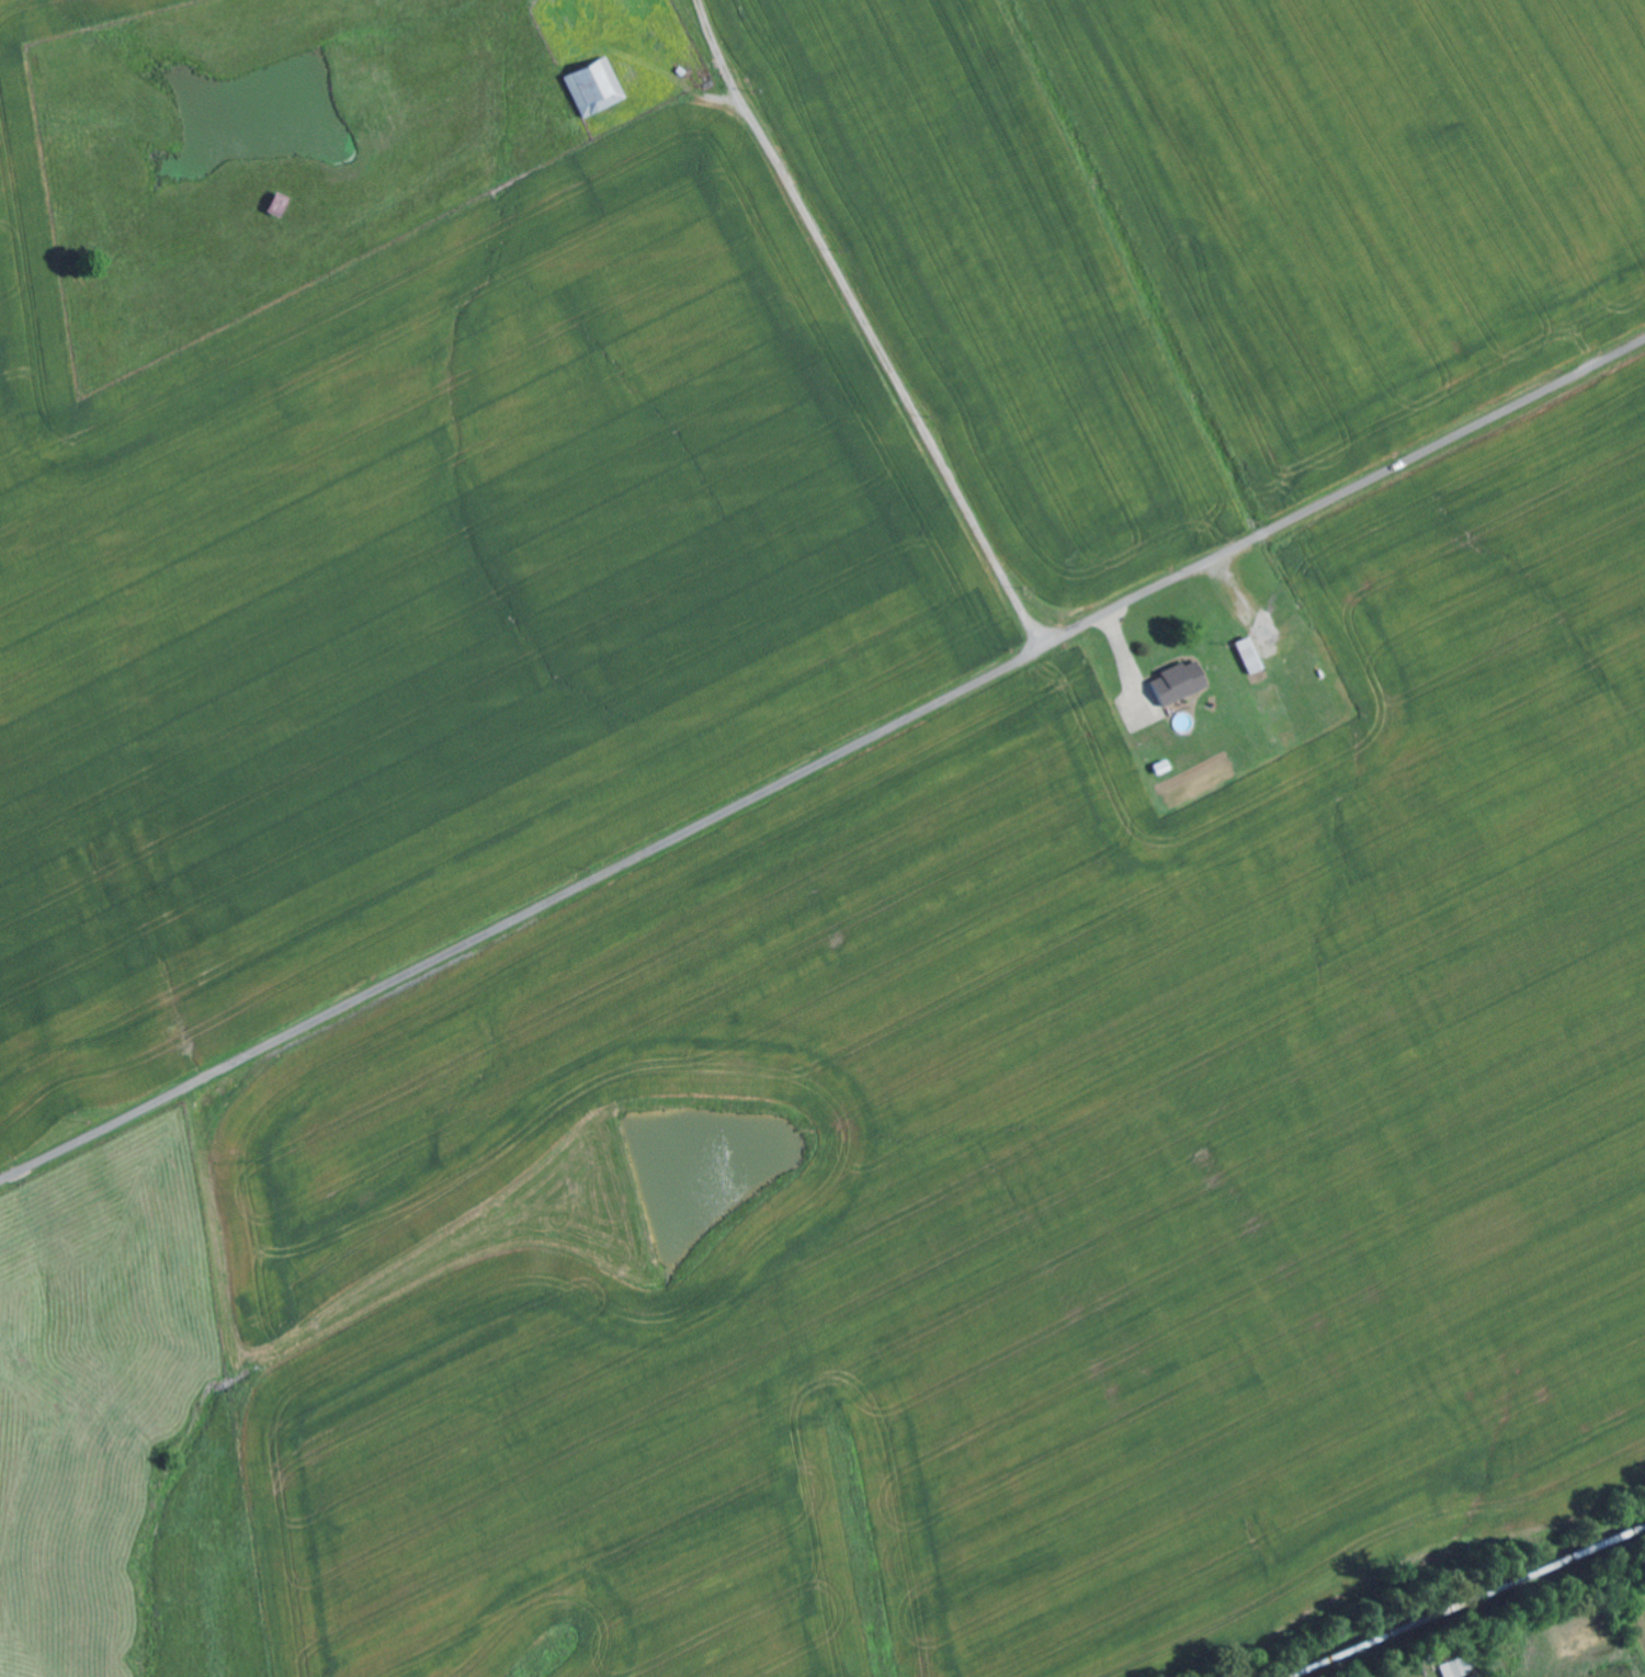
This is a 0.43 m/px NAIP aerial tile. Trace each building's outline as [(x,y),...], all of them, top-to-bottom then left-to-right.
[(564,75),(583,118),(627,99),(609,56),(564,75)] [(1251,675),(1264,669),(1250,638),(1238,643),(1251,675)] [(1162,673),(1163,677),(1154,681),(1164,706),(1210,688),(1197,658),(1162,673)] [(1446,1676),(1457,1676),(1474,1670),(1467,1654),(1441,1665),(1446,1676)]
